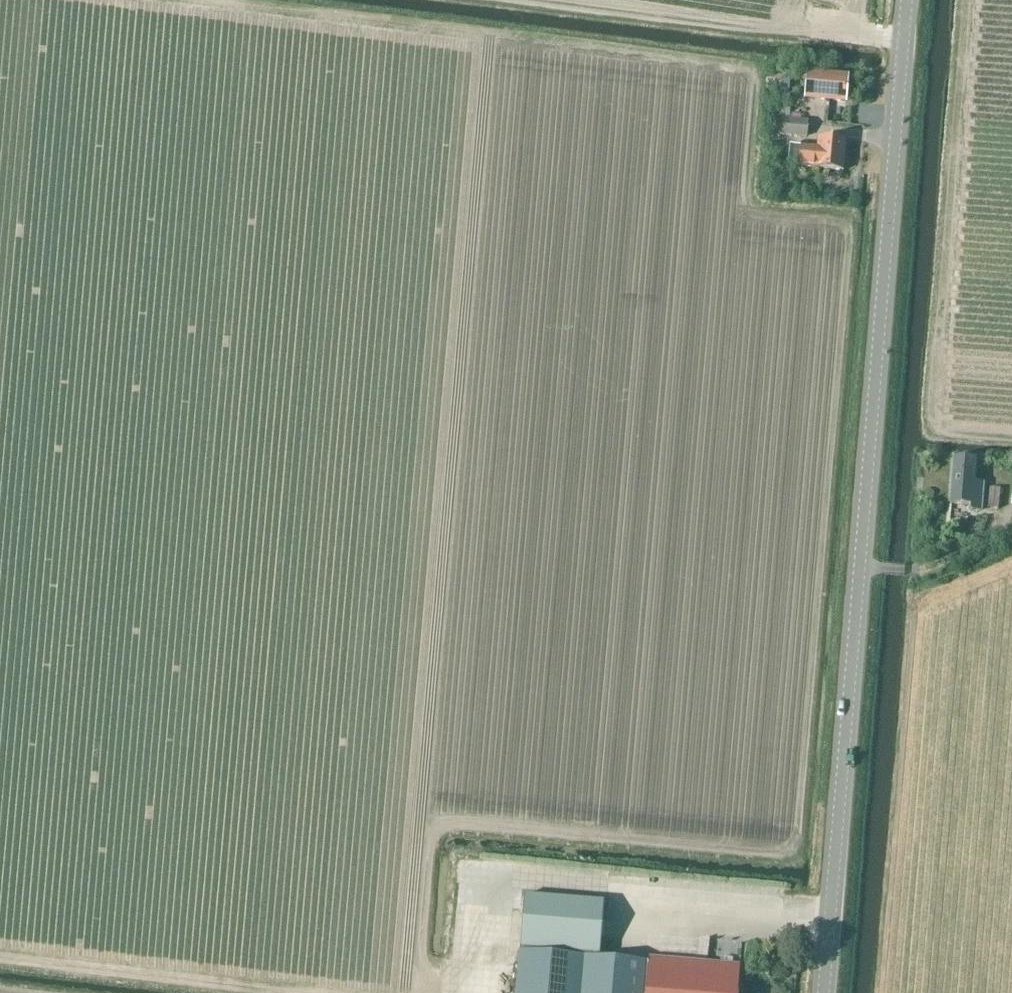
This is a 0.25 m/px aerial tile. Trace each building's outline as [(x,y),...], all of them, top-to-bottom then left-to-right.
[(808,75),(806,99),(846,102),(848,78),(808,75)] [(777,118),(775,135),(806,138),(808,121),(777,118)] [(802,147),(801,166),(816,168),(816,169),(844,171),(847,141),(819,139),(818,149),(802,147)] [(985,484),(975,483),(977,462),(955,460),(951,504),(970,506),(970,511),(982,512),(985,484)] [(991,488),(989,509),(999,510),(1001,489),(991,488)] [(516,992),(739,992),(739,987),(738,987),(740,966),(649,958),(650,963),(599,959),(603,905),(524,898),(519,952),(516,992)]
